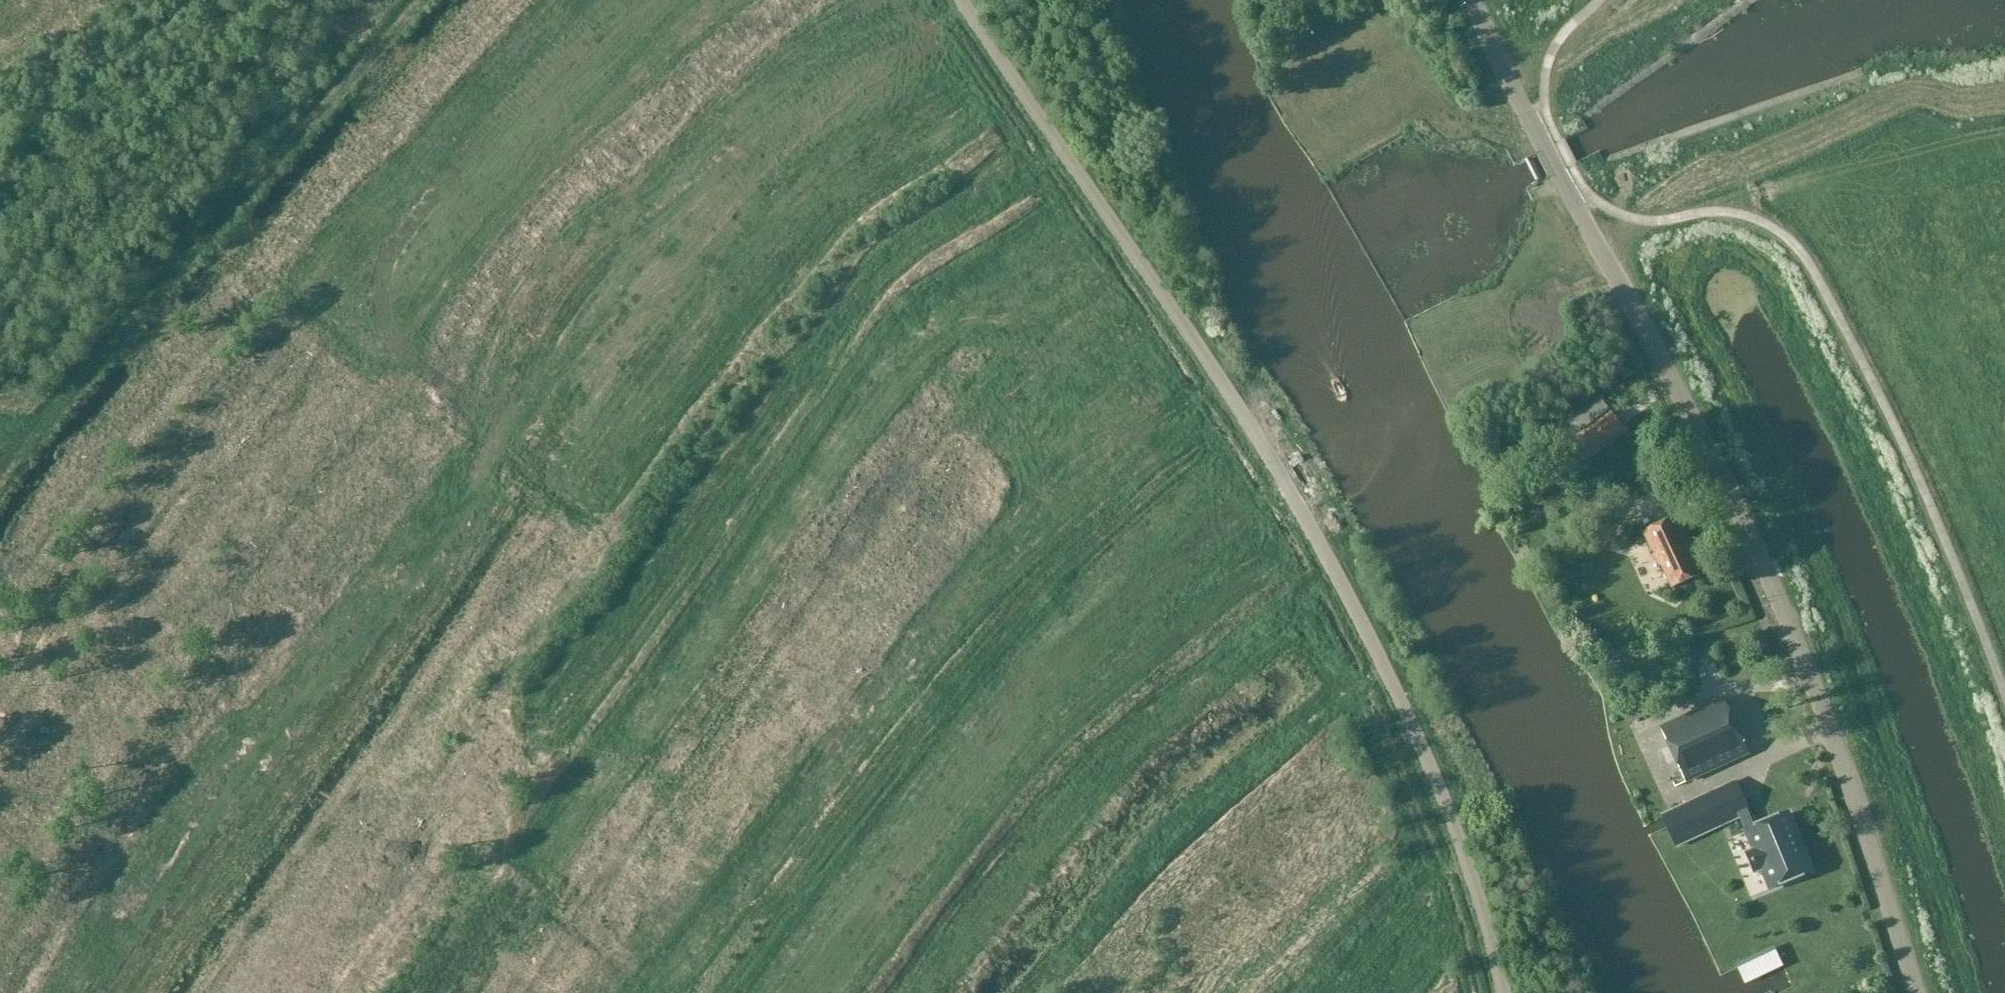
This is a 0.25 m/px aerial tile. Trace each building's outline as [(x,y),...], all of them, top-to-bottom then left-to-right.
[(1593,454),(1625,431),(1612,414),(1580,437),(1593,454)] [(1676,519),(1644,534),(1659,567),(1662,566),(1672,590),(1699,577),(1689,554),(1691,553),(1676,519)] [(1725,701),(1662,729),(1687,784),(1750,755),(1725,701)] [(1736,784),(1663,818),(1678,848),(1750,814),(1736,784)] [(1789,816),(1746,834),(1754,849),(1745,853),(1753,868),(1761,864),(1769,884),(1813,869),(1789,816)]
